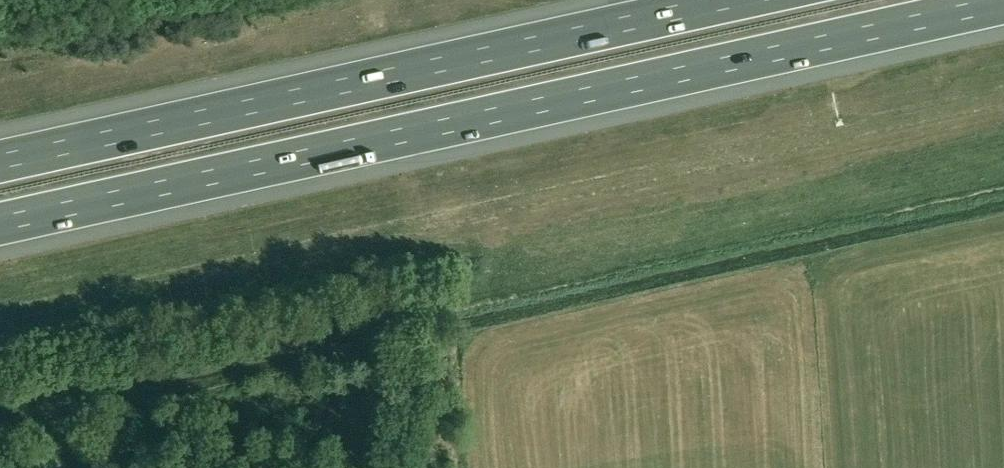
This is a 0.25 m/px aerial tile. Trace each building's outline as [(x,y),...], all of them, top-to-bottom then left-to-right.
[(190,213),(189,197),(179,197),(181,214),(190,213)]
